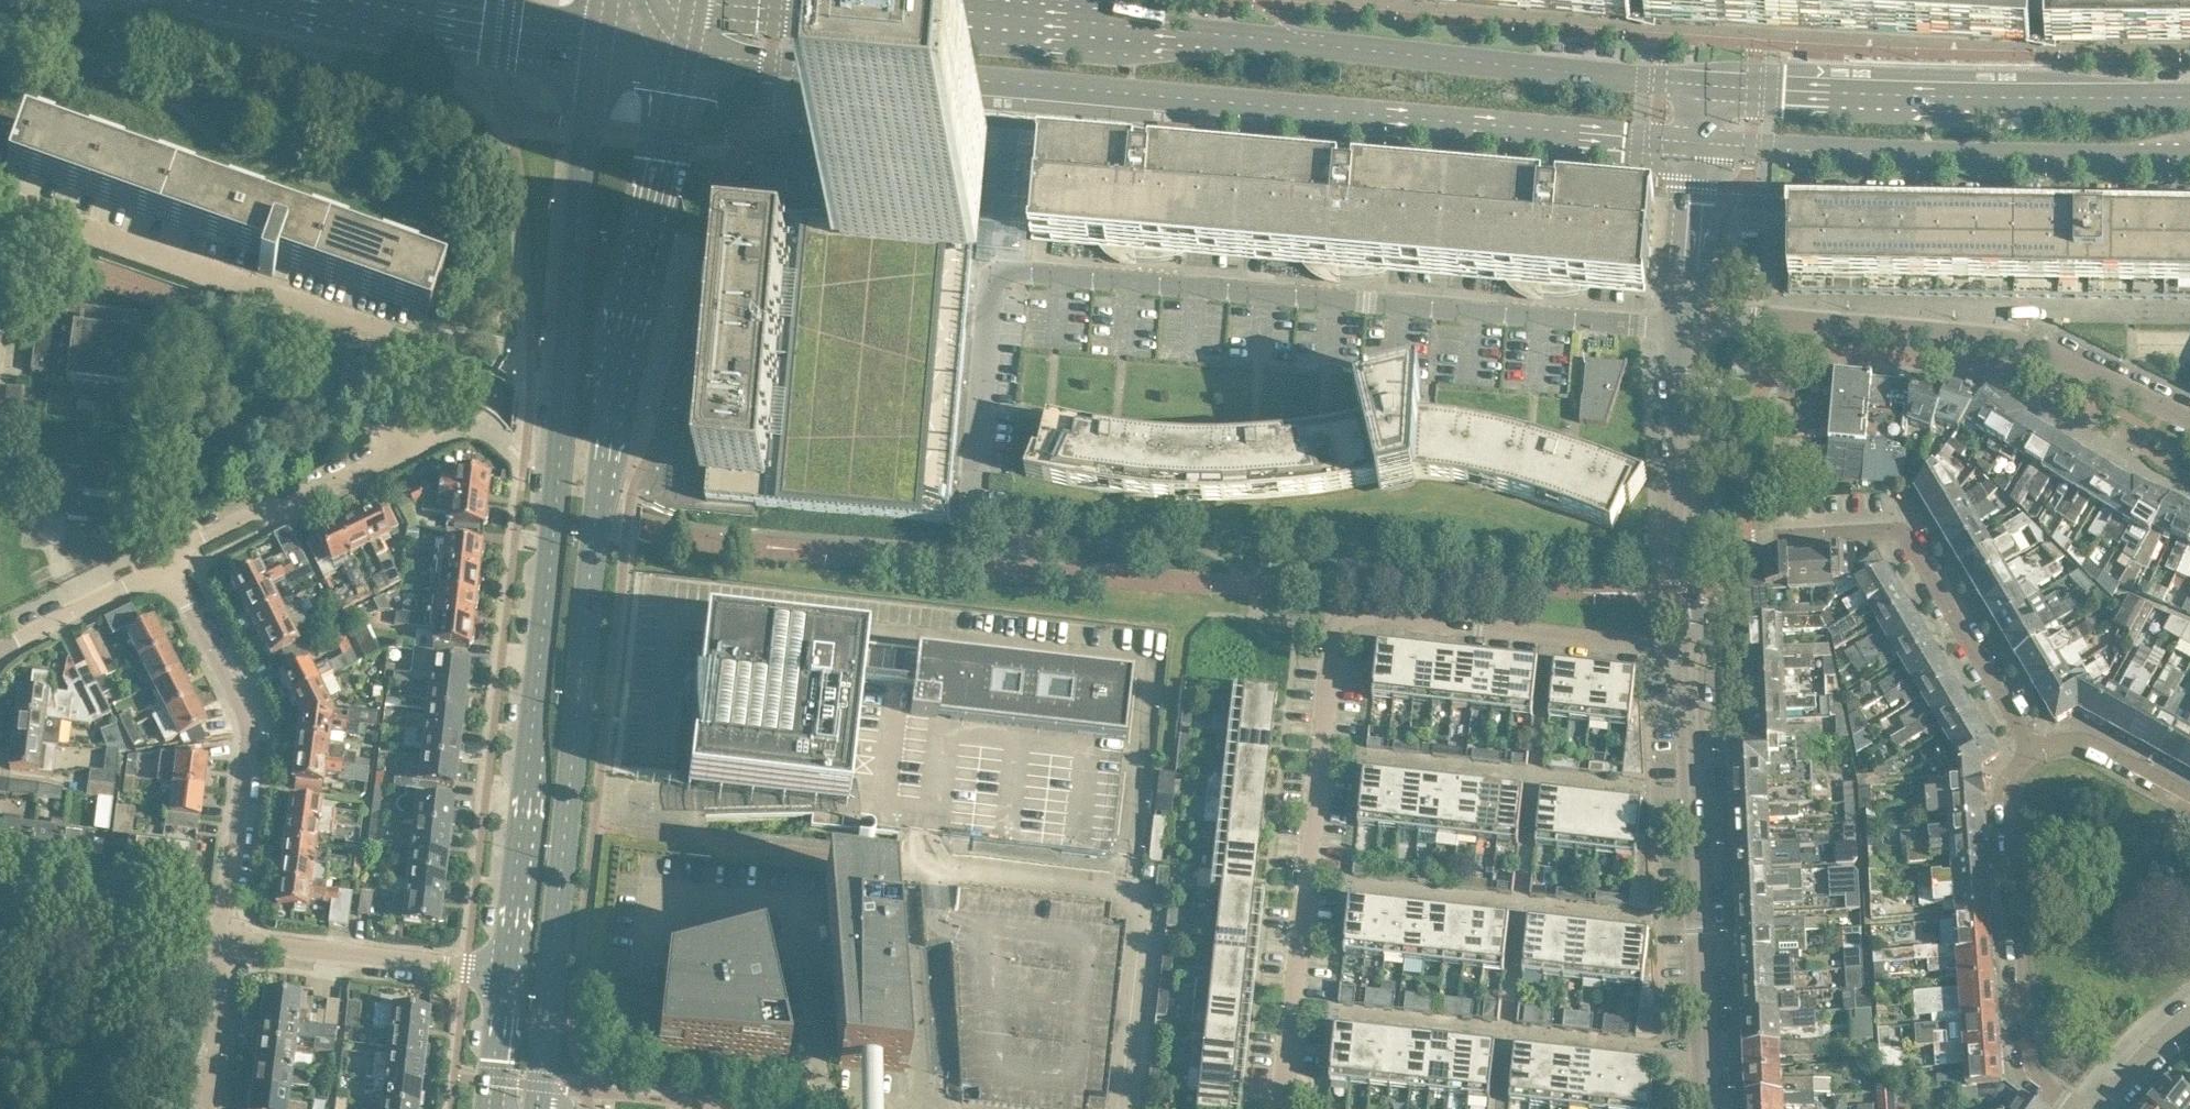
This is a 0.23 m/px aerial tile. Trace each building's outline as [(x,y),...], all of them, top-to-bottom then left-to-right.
[(1628,16),(1627,20),(1630,20),(1632,6),(1640,5),(1641,12),(1642,12),(1643,12),(1643,11),(1647,12),(1644,21),(1644,22),(1644,23),(1645,23),(1645,22),(1646,22),(1653,23),(1654,19),(1656,19),(1678,20),(1951,35),(2027,39),(2027,43),(2029,43),(2030,28),(2039,27),(2040,33),(2040,34),(2041,34),(2042,34),(2042,33),(2046,34),(2044,43),(2043,43),(2043,44),(2044,44),(2045,44),(2045,43),(2054,44),(2054,41),(2056,41),(2056,40),(2060,40),(2063,40),(2189,40),(2189,0),(1438,0),(1628,16)] [(23,123),(6,169),(262,259),(258,271),(272,277),(276,264),(428,318),(444,272),(23,123)] [(724,237),(702,477),(709,477),(707,501),(757,506),(949,524),(966,332),(974,236),(960,235),(961,230),(974,231),(982,140),(854,128),(846,219),(855,220),(854,224),(783,218),(783,219),(733,214),(731,238),(724,237)] [(1165,260),(1174,259),(1175,253),(1186,253),(1229,257),(1334,266),(1333,277),(1339,278),(1345,279),(1352,279),(1359,279),(1366,278),(1373,277),(1378,276),(1378,271),(1386,271),(1388,271),(1432,275),(1447,276),(1497,281),(1514,282),(1537,284),(1536,295),(1542,296),(1549,297),(1557,297),(1565,297),(1573,296),(1581,294),(1581,288),(1593,289),(1625,292),(1645,293),(1646,280),(1653,196),(1042,142),(1034,240),(1052,242),(1130,249),(1130,260),(1136,261),(1141,261),(1145,261),(1150,262),(1155,261),(1165,260)] [(2189,299),(2189,221),(2106,219),(2106,210),(2048,209),(2047,218),(1805,214),(1805,213),(1789,213),(1789,275),(1789,293),(2189,299)] [(34,346),(30,372),(66,376),(65,381),(160,392),(167,336),(157,334),(159,316),(39,302),(34,346)] [(1582,397),(1582,398),(1580,422),(1581,422),(1607,425),(1628,363),(1627,362),(1626,364),(1623,375),(1614,369),(1592,367),(1589,398),(1584,398),(1584,397),(1582,397)] [(1750,365),(1745,365),(1738,364),(1734,364),(1733,376),(1749,377),(1750,365)] [(1835,373),(1829,441),(1865,444),(1862,481),(1903,484),(1905,463),(1906,445),(1908,421),(1912,382),(1892,380),(1891,387),(1872,386),(1872,376),(1835,373)] [(1912,382),(1908,421),(1931,430),(1935,421),(1945,393),(1912,380),(1912,382)] [(1949,383),(1945,393),(1935,421),(1959,429),(1961,426),(1983,396),(1949,383)] [(1358,399),(1362,419),(1363,424),(1333,430),(1300,435),(1277,437),(1243,439),(1225,440),(1191,440),(1158,438),(1135,435),(1101,430),(1083,427),(1049,420),(1045,437),(1040,454),(1035,453),(1026,476),(1030,477),(1045,480),(1069,485),(1099,490),(1125,494),(1155,498),(1175,499),(1203,500),(1223,500),(1254,499),(1280,497),(1310,494),(1330,491),(1357,486),(1378,482),(1381,496),(1415,487),(1416,479),(1429,479),(1455,482),(1470,485),(1496,491),(1510,494),(1536,502),(1561,510),(1586,518),(1613,529),(1626,500),(1630,502),(1631,502),(1647,479),(1604,461),(1586,455),(1548,443),(1530,437),(1496,429),(1461,422),(1439,420),(1420,419),(1421,400),(1425,399),(1425,397),(1421,398),(1422,384),(1397,390),(1378,394),(1358,399)] [(1980,429),(1987,434),(2007,400),(1990,387),(1983,396),(1961,426),(1976,435),(1980,429)] [(2026,415),(2007,400),(1987,434),(1994,438),(1989,446),(2002,454),(2025,417),(2026,415)] [(2019,454),(2026,458),(2044,428),(2025,417),(2002,454),(2014,462),(2019,454)] [(2061,439),(2044,428),(2026,458),(2033,462),(2020,484),(2011,498),(2019,507),(2061,439)] [(1952,438),(1948,444),(1963,456),(1968,448),(1952,438)] [(2061,439),(2028,492),(2038,501),(2054,475),(2062,480),(2080,450),(2061,439)] [(2055,511),(2066,518),(2099,462),(2080,450),(2062,480),(2055,492),(2057,493),(2063,497),(2055,511)] [(1916,488),(1928,508),(1958,488),(1953,480),(1959,473),(1938,457),(1931,467),(1916,488)] [(1980,460),(1977,465),(1988,476),(1994,468),(1980,460)] [(1910,487),(1916,488),(1931,467),(1919,462),(1917,468),(1910,487)] [(2115,472),(2099,462),(2066,518),(2076,524),(2092,498),(2098,501),(2115,472)] [(1903,484),(1903,486),(1904,486),(1910,487),(1917,468),(1905,463),(1903,484)] [(78,470),(76,491),(75,491),(83,492),(82,498),(70,497),(68,518),(87,521),(93,534),(116,524),(131,526),(134,505),(132,505),(133,499),(145,500),(148,479),(78,470)] [(440,478),(417,489),(423,499),(432,495),(486,502),(489,477),(484,477),(485,472),(457,470),(457,474),(452,474),(451,480),(440,479),(440,478)] [(2133,483),(2115,472),(2098,501),(2106,506),(2090,532),(2100,538),(2133,483)] [(2000,475),(1994,482),(2005,493),(2011,483),(2000,475)] [(1958,488),(1928,508),(1940,529),(1986,498),(1997,489),(1989,481),(1975,489),(1963,496),(1958,488)] [(2133,483),(2100,538),(2110,544),(2112,541),(2120,546),(2122,542),(2154,490),(2134,481),(2133,483)] [(409,493),(406,494),(412,505),(423,500),(422,511),(448,513),(447,523),(483,527),(484,525),(486,523),(487,516),(485,513),(486,502),(432,495),(423,499),(417,489),(409,493)] [(2154,490),(2122,542),(2129,546),(2124,554),(2135,560),(2172,498),(2154,490)] [(399,511),(412,505),(406,494),(408,493),(408,492),(394,499),(399,511)] [(1986,498),(1940,529),(1953,550),(1983,530),(1978,521),(1997,510),(1998,510),(1986,498)] [(2172,498),(2135,560),(2120,584),(2129,588),(2130,586),(2134,587),(2142,567),(2147,569),(2159,543),(2158,543),(2162,533),(2171,537),(2186,504),(2172,498)] [(403,582),(384,541),(388,539),(386,534),(398,529),(386,504),(373,510),(371,509),(365,512),(364,514),(355,519),(389,589),(403,582)] [(2186,504),(2171,537),(2179,540),(2167,567),(2178,572),(2189,545),(2189,506),(2186,504)] [(1983,530),(1953,550),(1962,566),(2013,536),(2028,527),(2032,524),(2023,515),(2010,523),(1987,536),(1983,530)] [(378,594),(389,589),(355,519),(347,522),(344,522),(339,524),(338,527),(336,528),(351,556),(359,552),(366,566),(365,566),(378,594)] [(2043,534),(2032,524),(2028,527),(2038,544),(2043,542),(2043,534)] [(319,536),(306,542),(323,577),(343,568),(347,575),(346,575),(352,587),(332,596),(339,612),(370,598),(351,556),(336,528),(328,532),(325,531),(320,533),(319,536)] [(2067,554),(2072,547),(2074,542),(2057,531),(2052,539),(2067,554)] [(2013,536),(1962,566),(1974,585),(2004,566),(2003,565),(2023,553),(2013,536)] [(435,539),(433,554),(422,553),(421,565),(478,571),(480,559),(482,557),(483,550),(481,547),(481,544),(445,540),(435,539)] [(2041,547),(2056,563),(2065,557),(2053,545),(2045,545),(2041,547)] [(2164,602),(2173,606),(2189,572),(2189,545),(2178,572),(2170,588),(2164,602)] [(232,582),(231,584),(234,590),(236,591),(241,600),(308,566),(298,546),(283,554),(272,560),(257,567),(256,565),(246,570),(247,572),(231,580),(232,582)] [(2089,557),(2072,547),(2067,554),(2082,568),(2089,557)] [(1879,556),(1879,555),(1865,564),(1855,564),(1855,549),(1832,550),(1834,587),(1834,599),(1837,596),(1853,586),(1885,567),(1879,556)] [(1811,588),(1834,587),(1832,550),(1825,550),(1825,556),(1809,556),(1811,588)] [(1795,551),(1787,552),(1788,589),(1811,588),(1809,556),(1795,557),(1795,551)] [(1746,616),(1789,614),(1789,604),(1767,605),(1767,590),(1788,589),(1787,552),(1765,553),(1766,571),(1756,572),(1750,583),(1750,593),(1745,593),(1746,616)] [(1271,553),(1260,553),(1260,564),(1272,564),(1271,553)] [(2104,572),(2089,557),(2082,568),(2097,584),(2104,572)] [(1974,585),(1975,587),(1985,605),(2042,570),(2036,559),(2026,566),(2021,559),(2005,568),(2004,566),(1974,585)] [(2042,570),(1985,605),(1995,620),(2041,593),(2037,586),(2048,580),(2062,572),(2056,563),(2042,570)] [(441,579),(439,592),(475,595),(476,594),(478,591),(479,585),(477,582),(478,571),(421,565),(420,576),(441,579)] [(308,566),(241,600),(245,608),(244,611),(247,616),(250,617),(251,619),(292,597),(294,596),(290,589),(314,577),(308,566)] [(1886,567),(1885,567),(1853,586),(1857,593),(1842,601),(1851,616),(1898,587),(1886,567)] [(2080,572),(2069,577),(2085,592),(2095,587),(2080,572)] [(2104,572),(2097,584),(2112,598),(2120,584),(2104,572)] [(2145,595),(2164,602),(2170,588),(2152,580),(2145,595)] [(1851,616),(1828,629),(1831,634),(1831,636),(1834,650),(1846,642),(1842,635),(1874,616),(1879,623),(1909,605),(1898,587),(1851,616)] [(417,603),(415,615),(472,622),(474,610),(477,608),(477,601),(475,598),(475,595),(439,592),(438,605),(417,603)] [(2045,599),(2041,593),(1995,620),(2006,639),(2063,605),(2056,592),(2045,599)] [(2063,605),(2006,639),(2017,657),(2063,629),(2059,621),(2075,612),(2074,610),(2088,602),(2083,594),(2063,605)] [(2112,621),(2121,626),(2137,597),(2130,595),(2126,595),(2112,621)] [(251,620),(250,623),(253,628),(256,629),(260,637),(313,611),(308,600),(296,606),(292,597),(251,619),(251,620)] [(383,597),(372,602),(377,611),(388,612),(388,606),(383,597)] [(2147,602),(2137,597),(2121,626),(2131,631),(2146,604),(2147,602)] [(313,611),(260,637),(264,646),(263,649),(266,654),(269,655),(270,657),(272,655),(282,651),(287,661),(309,650),(299,631),(306,628),(307,629),(334,615),(328,603),(313,611)] [(1812,603),(1789,604),(1789,614),(1812,613),(1812,603)] [(1832,603),(1812,603),(1812,613),(1824,612),(1832,603)] [(2133,644),(2153,607),(2146,604),(2131,631),(2126,640),(2133,644)] [(131,605),(104,619),(112,636),(126,629),(128,632),(127,633),(139,658),(165,645),(153,620),(138,627),(136,623),(139,622),(131,605)] [(1883,631),(1846,653),(1852,663),(1853,662),(1863,656),(1919,623),(1909,605),(1879,623),(1883,631)] [(436,629),(433,652),(453,654),(454,646),(469,647),(470,645),(473,642),(473,636),(471,632),(472,622),(415,615),(394,613),(393,624),(436,629)] [(2181,640),(2189,623),(2189,622),(2172,615),(2163,631),(2181,640)] [(1822,616),(1746,620),(1747,641),(1781,639),(1781,632),(1828,629),(1822,616)] [(2067,635),(2063,629),(2017,657),(2026,673),(2083,639),(2100,629),(2094,619),(2067,635)] [(1931,642),(1919,623),(1863,656),(1869,667),(1880,660),(1884,668),(1899,659),(1900,660),(1931,642)] [(2181,640),(2175,650),(2189,658),(2189,623),(2181,640)] [(694,758),(700,788),(705,816),(812,816),(811,827),(841,830),(868,833),(869,833),(870,827),(871,827),(872,828),(872,829),(873,830),(873,831),(873,832),(875,833),(898,835),(898,833),(1111,856),(1123,745),(1124,743),(1132,676),(917,652),(705,628),(697,693),(691,693),(691,709),(691,725),(692,739),(694,758)] [(88,668),(94,680),(104,674),(106,673),(88,636),(75,642),(85,663),(88,668)] [(1747,641),(1748,660),(1813,657),(1823,657),(1832,656),(1830,643),(1829,643),(1781,645),(1781,639),(1747,641)] [(2090,650),(2083,639),(2026,673),(2037,690),(2082,663),(2079,656),(2090,650)] [(1943,661),(1931,642),(1900,660),(1901,662),(1905,669),(1878,686),(1884,696),(1943,661)] [(2091,720),(2102,726),(2104,723),(2110,727),(2147,660),(2152,650),(2141,644),(2131,664),(2116,691),(2109,688),(2108,689),(2091,720)] [(179,671),(165,645),(139,658),(153,685),(179,671)] [(1379,645),(1373,699),(1394,701),(1400,648),(1379,645)] [(281,679),(280,681),(283,687),(286,688),(290,697),(318,684),(332,677),(344,671),(364,660),(358,648),(347,654),(338,658),(325,665),(326,665),(318,669),(309,650),(287,661),(292,671),(283,676),(280,677),(281,679)] [(1394,701),(1414,703),(1420,650),(1400,648),(1394,701)] [(393,672),(392,681),(411,683),(465,689),(466,680),(470,679),(471,669),(467,667),(468,664),(452,662),(453,654),(433,652),(414,650),(412,674),(393,672)] [(1439,652),(1420,650),(1414,703),(1433,705),(1439,652)] [(1433,705),(1453,708),(1459,654),(1439,652),(1433,705)] [(1479,656),(1459,654),(1453,708),(1473,710),(1479,656)] [(1473,710),(1492,712),(1498,659),(1479,656),(1473,710)] [(1832,656),(1823,657),(1824,677),(1836,676),(1835,668),(1832,656)] [(1863,656),(1853,662),(1857,669),(1863,670),(1869,667),(1863,656)] [(1813,657),(1748,660),(1749,680),(1783,679),(1783,671),(1814,669),(1813,657)] [(1518,661),(1498,659),(1492,712),(1512,714),(1518,661)] [(2082,663),(2037,690),(2037,691),(2043,701),(2047,708),(2090,682),(2104,673),(2110,670),(2103,659),(2097,662),(2086,669),(2082,663)] [(2118,731),(2117,734),(2124,739),(2126,736),(2128,737),(2144,707),(2137,703),(2152,675),(2158,666),(2147,660),(2110,727),(2118,731)] [(1512,714),(1533,717),(1539,663),(1518,661),(1512,714)] [(1906,706),(1922,697),(1953,679),(1943,661),(1884,696),(1890,706),(1902,699),(1906,706)] [(1576,667),(1555,665),(1549,718),(1570,721),(1576,667)] [(1596,670),(1576,667),(1570,721),(1590,723),(1596,670)] [(2144,707),(2128,737),(2130,738),(2129,741),(2136,745),(2139,743),(2145,746),(2178,686),(2185,674),(2173,668),(2164,685),(2158,682),(2144,707)] [(1590,723),(1609,725),(1615,672),(1596,670),(1590,723)] [(179,671),(153,685),(166,711),(192,698),(179,671)] [(46,719),(62,721),(86,724),(100,717),(86,689),(85,689),(81,681),(68,687),(68,688),(70,687),(72,691),(71,697),(53,694),(51,675),(33,672),(33,673),(33,674),(31,691),(19,690),(16,715),(46,718),(46,719)] [(1644,778),(1640,701),(1633,701),(1636,674),(1615,672),(1609,725),(1629,727),(1623,776),(1644,778)] [(94,680),(96,684),(102,694),(112,689),(104,674),(94,680)] [(1828,695),(1828,698),(1840,697),(1836,676),(1824,677),(1825,695),(1828,695)] [(296,708),(300,717),(359,724),(365,724),(379,726),(381,726),(383,711),(350,707),(349,714),(348,714),(333,712),(326,698),(339,692),(332,677),(318,684),(290,697),(291,698),(290,701),(293,707),(296,708)] [(1783,679),(1749,680),(1750,701),(1810,698),(1809,691),(1798,692),(1797,678),(1783,679)] [(1900,719),(1906,729),(1963,695),(1953,679),(1922,697),(1926,704),(1900,719)] [(2093,688),(2090,682),(2047,708),(2056,722),(2075,711),(2091,720),(2108,689),(2100,684),(2093,688)] [(411,683),(409,698),(428,700),(427,708),(462,712),(462,711),(467,710),(468,700),(464,698),(465,689),(411,683)] [(96,684),(86,689),(100,717),(111,712),(108,707),(102,694),(96,684)] [(2145,746),(2153,750),(2152,754),(2159,758),(2162,755),(2163,756),(2189,708),(2189,706),(2189,704),(2184,700),(2189,692),(2178,686),(2145,746)] [(1186,690),(1184,690),(1182,708),(1192,709),(1194,692),(1186,691),(1186,690)] [(1274,695),(1231,690),(1228,713),(1272,718),(1274,695)] [(1906,729),(1890,739),(1897,751),(1940,725),(1943,730),(1973,713),(1963,695),(1906,729)] [(387,697),(387,704),(404,706),(404,699),(387,697)] [(1840,697),(1828,698),(1829,717),(1835,717),(1844,717),(1840,697)] [(205,724),(192,698),(166,711),(179,737),(205,724)] [(1810,698),(1750,701),(1751,721),(1785,719),(1785,712),(1816,710),(1815,698),(1810,698)] [(1858,699),(1847,706),(1848,717),(1860,710),(1863,708),(1858,699)] [(406,720),(405,730),(459,736),(460,728),(465,727),(466,717),(462,715),(462,712),(427,708),(426,717),(407,715),(406,720)] [(1190,726),(1192,709),(1182,708),(1180,725),(1182,725),(1190,726)] [(2164,760),(2171,764),(2173,762),(2180,766),(2189,748),(2189,708),(2163,756),(2165,757),(2164,760)] [(1852,737),(1865,730),(1870,727),(1860,710),(1848,717),(1852,737)] [(120,717),(127,731),(137,725),(130,711),(120,717)] [(1269,740),(1272,718),(1228,713),(1226,735),(1269,740)] [(1928,764),(1937,758),(1984,731),(1973,713),(1943,730),(1947,738),(1921,753),(1928,764)] [(16,715),(12,742),(49,747),(58,747),(62,721),(46,719),(46,718),(16,715)] [(296,734),(298,737),(298,738),(329,742),(330,733),(344,735),(344,736),(358,737),(358,735),(359,727),(359,724),(300,717),(299,726),(297,728),(296,734)] [(1844,717),(1835,717),(1836,738),(1848,738),(1844,717)] [(398,719),(397,729),(405,730),(406,720),(398,719)] [(1785,719),(1751,721),(1752,741),(1809,739),(1817,739),(1817,725),(1786,727),(1785,719)] [(144,739),(137,725),(127,731),(134,745),(144,739)] [(405,730),(403,745),(423,748),(422,757),(457,760),(457,759),(461,758),(462,748),(458,746),(459,736),(405,730)] [(1865,730),(1852,737),(1856,754),(1873,744),(1865,730)] [(2000,756),(1984,731),(1937,758),(1945,770),(1946,782),(1982,780),(1981,768),(2000,756)] [(1179,735),(1177,752),(1187,753),(1189,736),(1181,736),(1181,735),(1179,735)] [(1267,762),(1269,740),(1226,735),(1223,757),(1267,762)] [(296,750),(295,759),(353,766),(370,768),(371,760),(356,758),(356,754),(346,752),(347,749),(328,747),(329,742),(298,738),(297,739),(295,741),(294,748),(296,750)] [(1368,747),(1383,749),(1384,740),(1369,738),(1368,747)] [(1731,768),(1810,765),(1809,739),(1752,741),(1730,742),(1731,768)] [(1395,741),(1394,750),(1408,751),(1409,743),(1395,741)] [(58,748),(58,747),(49,747),(12,742),(9,769),(10,770),(39,773),(39,772),(53,774),(56,748),(58,748)] [(1424,744),(1409,743),(1408,751),(1423,753),(1424,744)] [(1434,745),(1433,754),(1447,756),(1448,747),(1434,745)] [(1463,749),(1448,747),(1447,756),(1462,757),(1463,749)] [(2187,773),(2189,775),(2189,748),(2180,766),(2188,770),(2187,773)] [(104,749),(102,771),(115,772),(118,751),(104,749)] [(1472,759),(1487,760),(1488,751),(1473,750),(1472,759)] [(1488,751),(1487,760),(1501,762),(1502,753),(1488,751)] [(1187,753),(1177,752),(1175,770),(1177,770),(1185,771),(1187,753)] [(127,761),(125,778),(136,780),(139,763),(140,753),(128,755),(127,761)] [(160,753),(156,782),(173,784),(203,788),(207,759),(177,755),(160,753)] [(1513,754),(1512,763),(1527,765),(1528,756),(1513,754)] [(402,761),(400,779),(434,783),(454,786),(455,776),(459,775),(461,765),(456,763),(457,760),(422,757),(422,764),(402,761)] [(1221,780),(1264,784),(1267,762),(1223,757),(1221,780)] [(1565,769),(1566,760),(1551,758),(1550,767),(1565,769)] [(370,768),(353,766),(295,759),(294,769),(291,771),(291,777),(292,779),(292,781),(296,781),(295,789),(318,791),(319,783),(328,784),(329,776),(340,777),(339,779),(368,782),(370,768)] [(1865,776),(1886,775),(1904,773),(1895,759),(1865,776)] [(1580,762),(1566,760),(1565,769),(1579,771),(1580,762)] [(1591,763),(1590,772),(1604,773),(1605,764),(1591,763)] [(1620,766),(1605,764),(1604,773),(1618,775),(1620,766)] [(1731,768),(1732,789),(1811,785),(1810,765),(1731,768)] [(88,769),(87,782),(114,786),(115,772),(102,771),(88,769)] [(377,772),(376,784),(384,785),(385,773),(377,772)] [(1156,795),(1171,797),(1174,775),(1159,773),(1156,795)] [(1385,775),(1365,773),(1359,826),(1380,829),(1385,775)] [(1399,831),(1405,778),(1385,775),(1380,829),(1399,831)] [(1858,788),(1858,789),(1872,788),(1887,787),(1886,775),(1865,776),(1861,776),(1856,776),(1858,788)] [(134,794),(136,780),(125,778),(123,792),(134,794)] [(1208,778),(1205,800),(1262,807),(1264,784),(1221,780),(1208,778)] [(1419,833),(1425,780),(1405,778),(1399,831),(1419,833)] [(9,780),(8,780),(6,794),(37,798),(38,784),(9,780)] [(1439,835),(1444,782),(1425,780),(1419,833),(1439,835)] [(1911,792),(1912,805),(1983,799),(1982,780),(1946,782),(1947,789),(1911,792)] [(112,799),(114,786),(87,782),(85,796),(99,797),(112,799)] [(1444,782),(1439,835),(1437,846),(1457,849),(1458,838),(1464,784),(1444,782)] [(1854,803),(1853,783),(1842,783),(1843,804),(1854,803)] [(38,784),(37,798),(62,801),(63,790),(38,784)] [(173,784),(169,813),(199,818),(203,788),(173,784)] [(1484,786),(1464,784),(1458,838),(1478,840),(1484,786)] [(1811,785),(1732,789),(1733,809),(1799,805),(1812,804),(1811,785)] [(1498,842),(1504,789),(1484,786),(1478,840),(1498,842)] [(1872,808),(1872,788),(1858,789),(1860,809),(1867,808),(1872,808)] [(397,804),(397,805),(397,806),(398,807),(398,808),(398,809),(399,810),(399,811),(400,811),(401,812),(402,813),(403,813),(403,814),(404,814),(404,818),(403,818),(402,823),(415,824),(449,828),(449,826),(454,825),(455,815),(451,813),(452,803),(421,800),(422,791),(406,789),(405,794),(406,794),(406,799),(401,799),(397,802),(397,803),(397,804)] [(1524,791),(1504,789),(1498,842),(1518,844),(1524,791)] [(1536,846),(1557,849),(1563,795),(1542,793),(1536,846)] [(288,812),(287,822),(361,831),(363,814),(338,811),(338,812),(320,810),(322,797),(295,794),(294,800),(290,800),(290,801),(287,803),(286,809),(288,812)] [(1170,809),(1171,797),(1156,795),(1154,807),(1170,809)] [(1583,798),(1563,795),(1557,849),(1576,851),(1583,798)] [(109,825),(112,799),(99,797),(96,824),(109,825)] [(1576,851),(1596,853),(1602,800),(1583,798),(1576,851)] [(1985,820),(1983,799),(1912,805),(1913,816),(1949,813),(1950,823),(1985,820)] [(1259,829),(1262,807),(1205,800),(1203,823),(1216,824),(1259,829)] [(1622,802),(1602,800),(1596,853),(1616,855),(1622,802)] [(374,801),(372,819),(380,820),(382,802),(374,801)] [(1651,909),(1647,832),(1646,832),(1640,831),(1643,804),(1622,802),(1616,855),(1636,857),(1630,906),(1651,909)] [(1855,823),(1854,803),(1843,804),(1844,824),(1855,823)] [(1799,805),(1733,809),(1734,829),(1769,827),(1769,820),(1799,818),(1799,805)] [(116,806),(113,835),(131,837),(135,808),(116,806)] [(1878,807),(1872,808),(1867,808),(1868,827),(1878,827),(1878,807)] [(199,818),(169,813),(167,828),(197,831),(199,818)] [(1154,818),(1151,840),(1164,841),(1166,819),(1154,818)] [(372,819),(369,843),(377,844),(380,820),(372,819)] [(29,863),(59,866),(63,832),(64,822),(51,820),(50,831),(33,829),(29,863)] [(1915,832),(1916,844),(1986,839),(1985,820),(1950,823),(1950,830),(1915,832)] [(283,832),(283,838),(285,841),(284,843),(315,847),(317,836),(331,838),(331,840),(346,841),(345,850),(350,851),(358,851),(361,831),(287,822),(286,830),(283,832)] [(1855,823),(1844,824),(1842,824),(1843,841),(1856,840),(1855,823)] [(33,829),(2,825),(0,824),(0,859),(29,863),(33,829)] [(394,830),(392,846),(446,852),(447,843),(452,842),(453,832),(449,830),(449,828),(415,824),(414,833),(394,830)] [(1213,847),(1257,851),(1259,829),(1216,824),(1213,847)] [(1770,836),(1769,827),(1734,829),(1735,850),(1801,847),(1811,846),(1810,834),(1800,835),(1770,836)] [(63,832),(59,866),(90,870),(95,836),(63,832)] [(1879,835),(1868,836),(1869,848),(1876,847),(1879,847),(1882,847),(1881,835),(1879,835)] [(1953,855),(1954,864),(1988,861),(1987,855),(1986,840),(1986,839),(1916,844),(1907,845),(1909,864),(1933,862),(1932,859),(1941,858),(1941,856),(1953,855)] [(162,846),(162,845),(162,842),(149,840),(148,844),(130,841),(127,862),(125,862),(124,865),(123,880),(140,882),(140,876),(158,879),(162,846)] [(1151,840),(1149,862),(1161,863),(1164,841),(1151,840)] [(282,863),(359,874),(362,852),(358,851),(350,851),(349,860),(329,857),(329,854),(315,852),(315,847),(284,843),(282,845),(281,852),(283,854),(282,863)] [(377,844),(369,843),(367,843),(366,856),(375,857),(377,844)] [(1857,861),(1856,844),(1833,845),(1834,865),(1854,864),(1857,861)] [(162,846),(158,879),(175,881),(175,886),(192,889),(194,871),(192,871),(195,850),(162,845),(162,846)] [(392,846),(390,861),(410,863),(409,872),(444,876),(444,874),(448,873),(450,863),(445,861),(446,852),(392,846)] [(1211,869),(1254,874),(1257,851),(1213,847),(1211,869)] [(1801,847),(1735,850),(1736,869),(1753,868),(1754,873),(1771,872),(1771,868),(1802,866),(1801,847)] [(1876,847),(1869,848),(1869,860),(1877,859),(1876,847)] [(1919,875),(1920,891),(1990,885),(1989,878),(1988,863),(1988,861),(1954,864),(1954,874),(1942,875),(1942,873),(1919,875)] [(330,880),(358,883),(359,874),(282,863),(281,872),(278,874),(277,881),(279,883),(279,884),(328,890),(330,880)] [(1156,866),(1144,864),(1143,874),(1155,875),(1156,866)] [(1353,875),(1369,876),(1370,867),(1355,866),(1353,875)] [(1855,867),(1843,867),(1844,889),(1858,888),(1857,870),(1855,867)] [(1168,869),(1160,868),(1157,868),(1156,880),(1155,885),(1166,887),(1168,869)] [(1753,868),(1736,869),(1736,874),(1737,894),(1803,891),(1802,870),(1771,872),(1754,873),(1753,868)] [(1252,895),(1254,874),(1211,869),(1208,891),(1262,897),(1262,896),(1252,895)] [(1380,878),(1394,879),(1395,870),(1381,869),(1380,878)] [(1410,872),(1395,870),(1394,879),(1409,881),(1410,872)] [(1870,894),(1880,894),(1885,893),(1884,881),(1880,881),(1880,870),(1870,870),(1870,894)] [(389,879),(387,893),(394,894),(441,900),(442,891),(446,890),(448,880),(443,878),(444,876),(409,872),(408,881),(389,879)] [(839,1065),(858,1067),(879,1069),(907,1072),(893,882),(893,880),(865,877),(825,873),(839,1065)] [(1419,882),(1433,884),(1434,875),(1420,873),(1419,882)] [(1449,876),(1434,875),(1433,884),(1448,885),(1449,876)] [(1458,886),(1473,888),(1474,879),(1459,878),(1458,886)] [(1488,881),(1474,879),(1473,888),(1487,890),(1488,881)] [(1513,893),(1514,884),(1499,882),(1498,891),(1513,893)] [(919,885),(924,947),(950,945),(961,1103),(1019,1108),(1088,1108),(1089,1101),(1106,1103),(1126,922),(1109,921),(1111,905),(920,883),(919,885)] [(349,917),(351,894),(338,892),(338,891),(328,890),(279,884),(278,894),(275,896),(275,902),(276,904),(276,906),(294,908),(294,910),(305,912),(305,909),(307,910),(308,900),(331,903),(328,924),(348,926),(349,917)] [(384,888),(362,885),(361,890),(384,893),(384,888)] [(1164,904),(1166,887),(1155,885),(1153,903),(1164,904)] [(1957,912),(1988,909),(1992,909),(1990,885),(1920,891),(1921,905),(1945,904),(1944,901),(1956,900),(1957,912)] [(1530,894),(1546,896),(1547,887),(1531,886),(1530,894)] [(1859,909),(1858,888),(1844,889),(1845,909),(1859,909)] [(1557,897),(1571,899),(1572,890),(1558,889),(1557,897)] [(1587,892),(1572,890),(1571,899),(1586,901),(1587,892)] [(361,891),(358,916),(370,917),(373,892),(361,891)] [(1216,915),(1260,920),(1262,897),(1208,891),(1208,892),(1219,893),(1216,915)] [(1803,891),(1737,894),(1738,915),(1773,913),(1773,904),(1803,902),(1803,891)] [(1596,902),(1610,903),(1611,895),(1597,893),(1596,902)] [(387,903),(385,919),(403,921),(403,925),(423,928),(424,923),(438,925),(439,922),(443,921),(444,911),(440,909),(441,900),(394,894),(393,903),(387,903)] [(1880,894),(1870,894),(1871,903),(1881,903),(1880,894)] [(1626,896),(1611,895),(1610,903),(1625,905),(1626,896)] [(1371,903),(1351,901),(1345,954),(1365,957),(1371,903)] [(1365,957),(1385,959),(1391,905),(1371,903),(1365,957)] [(1410,908),(1391,905),(1385,959),(1405,961),(1410,908)] [(1430,910),(1410,908),(1405,961),(1424,963),(1430,910)] [(1167,909),(1165,927),(1167,927),(1176,927),(1177,910),(1167,909)] [(1941,946),(1916,948),(1917,961),(1928,960),(1992,955),(1992,950),(1995,950),(1993,933),(1990,933),(1989,918),(1988,909),(1957,912),(1957,921),(1939,922),(1941,946)] [(1424,963),(1444,965),(1450,912),(1430,910),(1424,963)] [(1469,914),(1450,912),(1444,965),(1464,967),(1469,914)] [(1774,920),(1773,913),(1738,915),(1739,934),(1805,931),(1828,930),(1827,918),(1774,920)] [(1464,967),(1483,970),(1489,917),(1469,914),(1464,967)] [(1257,942),(1260,920),(1216,915),(1214,937),(1257,942)] [(1510,919),(1489,917),(1483,970),(1504,972),(1510,919)] [(1523,974),(1544,977),(1550,923),(1529,921),(1523,974)] [(1544,977),(1563,979),(1569,926),(1550,923),(1544,977)] [(1589,928),(1569,926),(1563,979),(1583,981),(1589,928)] [(1583,981),(1603,984),(1609,930),(1589,928),(1583,981)] [(1862,928),(1843,929),(1844,950),(1849,949),(1863,949),(1862,928)] [(1628,932),(1609,930),(1603,984),(1622,986),(1628,932)] [(1805,931),(1739,934),(1740,954),(1799,952),(1806,951),(1805,931)] [(1658,1039),(1654,962),(1646,962),(1649,935),(1628,932),(1622,986),(1642,988),(1636,1036),(1657,1039),(1658,1039)] [(1164,936),(1162,954),(1173,955),(1174,938),(1166,937),(1164,936)] [(1211,960),(1255,964),(1257,942),(1214,937),(1211,960)] [(667,962),(664,985),(657,1045),(788,1059),(768,973),(761,941),(667,962)] [(1916,948),(1886,950),(1887,964),(1888,963),(1917,961),(1916,948)] [(1849,949),(1851,970),(1864,969),(1863,949),(1849,949)] [(1886,950),(1874,951),(1874,964),(1887,964),(1886,950)] [(1800,960),(1799,952),(1740,954),(1741,975),(1806,972),(1806,960),(1800,960)] [(1173,955),(1162,954),(1160,971),(1162,972),(1162,971),(1171,972),(1173,955)] [(1992,955),(1928,960),(1929,973),(1958,971),(1959,980),(1994,977),(1994,975),(1997,975),(1996,962),(1993,962),(1992,955)] [(610,967),(618,968),(619,959),(611,958),(610,967)] [(1209,982),(1252,987),(1255,964),(1211,960),(1209,982)] [(1888,963),(1874,964),(1875,986),(1882,986),(1889,985),(1889,975),(1888,963)] [(1846,990),(1856,990),(1865,989),(1864,969),(1851,970),(1845,970),(1846,990)] [(619,970),(618,978),(627,979),(628,971),(619,970)] [(1741,975),(1742,995),(1777,994),(1795,993),(1795,979),(1807,978),(1806,972),(1741,975)] [(1931,991),(1914,993),(1915,1004),(1915,1006),(1932,1004),(1996,999),(1995,990),(1998,988),(1997,980),(1994,979),(1994,977),(1959,980),(1959,989),(1931,991)] [(1250,1009),(1252,987),(1209,982),(1196,980),(1193,1003),(1250,1009)] [(1159,981),(1157,998),(1167,1000),(1169,983),(1161,982),(1161,981),(1159,981)] [(1348,987),(1341,986),(1339,1003),(1347,1004),(1348,987)] [(1347,1004),(1354,1004),(1356,988),(1348,987),(1347,1004)] [(1374,990),(1367,989),(1365,1006),(1372,1006),(1374,990)] [(1870,989),(1865,989),(1856,990),(1857,1011),(1872,1010),(1870,989)] [(1372,1006),(1380,1007),(1382,991),(1374,990),(1372,1006)] [(265,993),(262,1019),(309,1024),(313,994),(280,991),(279,995),(265,993)] [(1380,1007),(1387,1008),(1389,992),(1382,991),(1380,1007)] [(1387,1008),(1394,1009),(1396,993),(1389,992),(1387,1008)] [(1795,993),(1777,994),(1742,995),(1743,1016),(1809,1013),(1809,997),(1796,998),(1795,993)] [(1406,994),(1404,1010),(1412,1011),(1414,995),(1406,994)] [(1412,1011),(1419,1012),(1421,995),(1414,995),(1412,1011)] [(1426,1012),(1428,996),(1421,995),(1419,1012),(1426,1012)] [(1428,996),(1426,1012),(1433,1013),(1435,997),(1428,996)] [(1817,997),(1809,997),(1809,1013),(1815,1012),(1817,1012),(1817,997)] [(1167,1000),(1157,998),(1155,1016),(1157,1016),(1166,1017),(1167,1000)] [(1446,998),(1444,1015),(1451,1015),(1453,999),(1446,998)] [(1459,1016),(1460,1000),(1453,999),(1451,1015),(1459,1016)] [(1932,1004),(1915,1006),(1916,1017),(1933,1015),(1934,1024),(1946,1023),(1997,1019),(1997,1017),(2000,1015),(1999,1007),(1996,1005),(1996,999),(1932,1004)] [(320,1015),(318,1025),(336,1028),(339,1002),(327,1000),(325,1015),(320,1015)] [(1467,1001),(1460,1000),(1459,1016),(1466,1017),(1467,1001)] [(1466,1017),(1473,1018),(1475,1001),(1467,1001),(1466,1017)] [(347,1002),(344,1028),(357,1029),(360,1004),(347,1002)] [(1204,1026),(1247,1031),(1250,1009),(1193,1003),(1191,1025),(1204,1026)] [(1491,1020),(1493,1003),(1485,1003),(1483,1019),(1491,1020)] [(1491,1020),(1499,1021),(1501,1004),(1493,1003),(1491,1020)] [(375,1006),(372,1030),(425,1037),(426,1028),(431,1027),(432,1017),(428,1015),(428,1012),(375,1006)] [(1531,1024),(1533,1008),(1526,1007),(1524,1024),(1531,1024)] [(1884,1007),(1877,1008),(1877,1009),(1878,1022),(1888,1021),(1887,1007),(1884,1007)] [(1538,1025),(1540,1009),(1533,1008),(1531,1024),(1538,1025)] [(1547,1009),(1540,1009),(1538,1025),(1545,1026),(1547,1009)] [(1545,1026),(1553,1027),(1554,1010),(1547,1009),(1545,1026)] [(1853,1041),(1873,1040),(1872,1010),(1857,1011),(1858,1016),(1855,1016),(1855,1034),(1852,1035),(1853,1041)] [(1570,1029),(1572,1012),(1565,1011),(1563,1028),(1570,1029)] [(1570,1029),(1577,1030),(1579,1013),(1572,1012),(1570,1029)] [(1743,1016),(1744,1046),(1779,1044),(1779,1029),(1816,1028),(1816,1024),(1815,1012),(1809,1013),(1743,1016)] [(1817,1012),(1815,1012),(1816,1024),(1824,1024),(1823,1012),(1817,1012)] [(1577,1030),(1585,1030),(1587,1014),(1579,1013),(1577,1030)] [(1585,1030),(1592,1031),(1594,1015),(1587,1014),(1585,1030)] [(1610,1033),(1612,1017),(1605,1016),(1603,1032),(1610,1033)] [(1610,1033),(1617,1034),(1619,1017),(1612,1017),(1610,1033)] [(1624,1035),(1626,1018),(1619,1017),(1617,1034),(1624,1035)] [(1624,1035),(1631,1036),(1633,1019),(1626,1018),(1624,1035)] [(256,1028),(255,1038),(259,1040),(258,1043),(294,1047),(295,1039),(315,1041),(317,1025),(309,1024),(262,1019),(260,1027),(256,1028)] [(1946,1029),(1935,1030),(1936,1046),(1999,1041),(1998,1033),(2001,1029),(2000,1023),(1997,1022),(1997,1019),(1946,1023),(1946,1029)] [(317,1025),(315,1041),(335,1043),(336,1028),(318,1025),(317,1025)] [(1154,1026),(1152,1043),(1162,1044),(1164,1027),(1156,1026),(1154,1026)] [(1245,1054),(1247,1031),(1204,1026),(1201,1049),(1245,1054)] [(1357,1031),(1336,1029),(1330,1082),(1332,1083),(1332,1082),(1351,1084),(1357,1031)] [(372,1030),(370,1047),(389,1049),(388,1058),(423,1062),(423,1058),(427,1058),(429,1048),(424,1046),(425,1037),(372,1030)] [(1357,1031),(1351,1084),(1370,1086),(1376,1033),(1357,1031)] [(1396,1036),(1376,1033),(1370,1086),(1390,1089),(1396,1036)] [(1416,1038),(1396,1036),(1390,1089),(1410,1091),(1416,1038)] [(1879,1038),(1880,1050),(1892,1049),(1891,1037),(1879,1038)] [(1435,1040),(1416,1038),(1410,1091),(1429,1093),(1435,1040)] [(1435,1040),(1429,1093),(1449,1096),(1455,1042),(1435,1040)] [(1779,1044),(1744,1046),(1745,1070),(1780,1069),(1780,1058),(1793,1057),(1813,1056),(1836,1055),(1835,1041),(1811,1042),(1779,1044)] [(1999,1041),(1936,1046),(1936,1057),(1948,1056),(1949,1066),(1966,1064),(2001,1061),(2000,1060),(2003,1058),(2002,1050),(1999,1048),(1999,1041)] [(1475,1044),(1455,1042),(1449,1096),(1469,1098),(1475,1044)] [(254,1045),(253,1055),(257,1057),(255,1067),(311,1073),(313,1058),(293,1055),(294,1047),(258,1043),(258,1044),(254,1045)] [(1162,1044),(1152,1043),(1150,1061),(1152,1061),(1152,1060),(1161,1061),(1162,1044)] [(1475,1044),(1469,1098),(1490,1100),(1496,1047),(1475,1044)] [(1188,1070),(1242,1076),(1245,1054),(1201,1049),(1191,1048),(1188,1070)] [(1892,1049),(1880,1050),(1881,1071),(1903,1069),(1901,1048),(1892,1049)] [(1510,1102),(1531,1105),(1537,1051),(1516,1049),(1510,1102)] [(1556,1054),(1537,1051),(1531,1105),(1550,1107),(1556,1054)] [(1556,1054),(1550,1107),(1568,1108),(1570,1108),(1576,1056),(1556,1054)] [(1596,1058),(1576,1056),(1570,1108),(1590,1108),(1596,1058)] [(341,1058),(339,1075),(347,1076),(349,1059),(341,1058)] [(368,1063),(366,1078),(420,1085),(421,1076),(426,1075),(427,1065),(423,1063),(423,1062),(388,1058),(387,1066),(368,1063)] [(1596,1058),(1590,1108),(1610,1108),(1615,1060),(1596,1058)] [(1615,1060),(1610,1108),(1630,1108),(1635,1063),(1615,1060)] [(1966,1073),(1939,1076),(1940,1089),(1960,1087),(1977,1086),(2002,1084),(2002,1075),(2004,1074),(2004,1066),(2001,1064),(2001,1061),(1966,1064),(1966,1073)] [(1630,1108),(1661,1108),(1660,1092),(1659,1092),(1653,1092),(1656,1065),(1635,1063),(1630,1108)] [(250,1076),(249,1086),(253,1088),(252,1091),(288,1095),(289,1086),(308,1089),(311,1073),(255,1067),(254,1075),(250,1076)] [(879,1069),(858,1067),(859,1108),(879,1108),(879,1069)] [(1780,1069),(1745,1070),(1746,1095),(1814,1094),(1832,1094),(1831,1078),(1781,1078),(1780,1069)] [(1149,1070),(1147,1087),(1158,1089),(1159,1072),(1151,1071),(1151,1070),(1149,1070)] [(1240,1098),(1242,1076),(1188,1070),(1186,1092),(1196,1093),(1240,1098)] [(364,1093),(371,1094),(370,1104),(382,1105),(417,1108),(418,1106),(422,1106),(423,1095),(419,1094),(420,1085),(366,1078),(364,1093)] [(2171,1078),(2153,1098),(2154,1099),(2151,1102),(2161,1108),(2189,1108),(2189,1093),(2171,1078)] [(2014,1108),(2039,1108),(2005,1084),(2002,1084),(1977,1086),(1978,1101),(2004,1098),(2015,1107),(2014,1108)] [(1158,1089),(1147,1087),(1145,1105),(1147,1105),(1156,1106),(1158,1089)] [(337,1090),(336,1099),(348,1101),(349,1091),(337,1090)] [(247,1103),(251,1105),(250,1108),(306,1108),(306,1106),(286,1103),(288,1095),(252,1091),(252,1092),(248,1093),(247,1103)] [(1195,1108),(1239,1108),(1240,1098),(1196,1093),(1195,1108)] [(1895,1093),(1876,1094),(1877,1108),(1896,1108),(1895,1093)] [(1747,1108),(1782,1108),(1782,1107),(1814,1107),(1814,1094),(1746,1095),(1747,1108)] [(1833,1100),(1835,1105),(1836,1108),(1842,1108),(1847,1107),(1844,1097),(1833,1100)]
